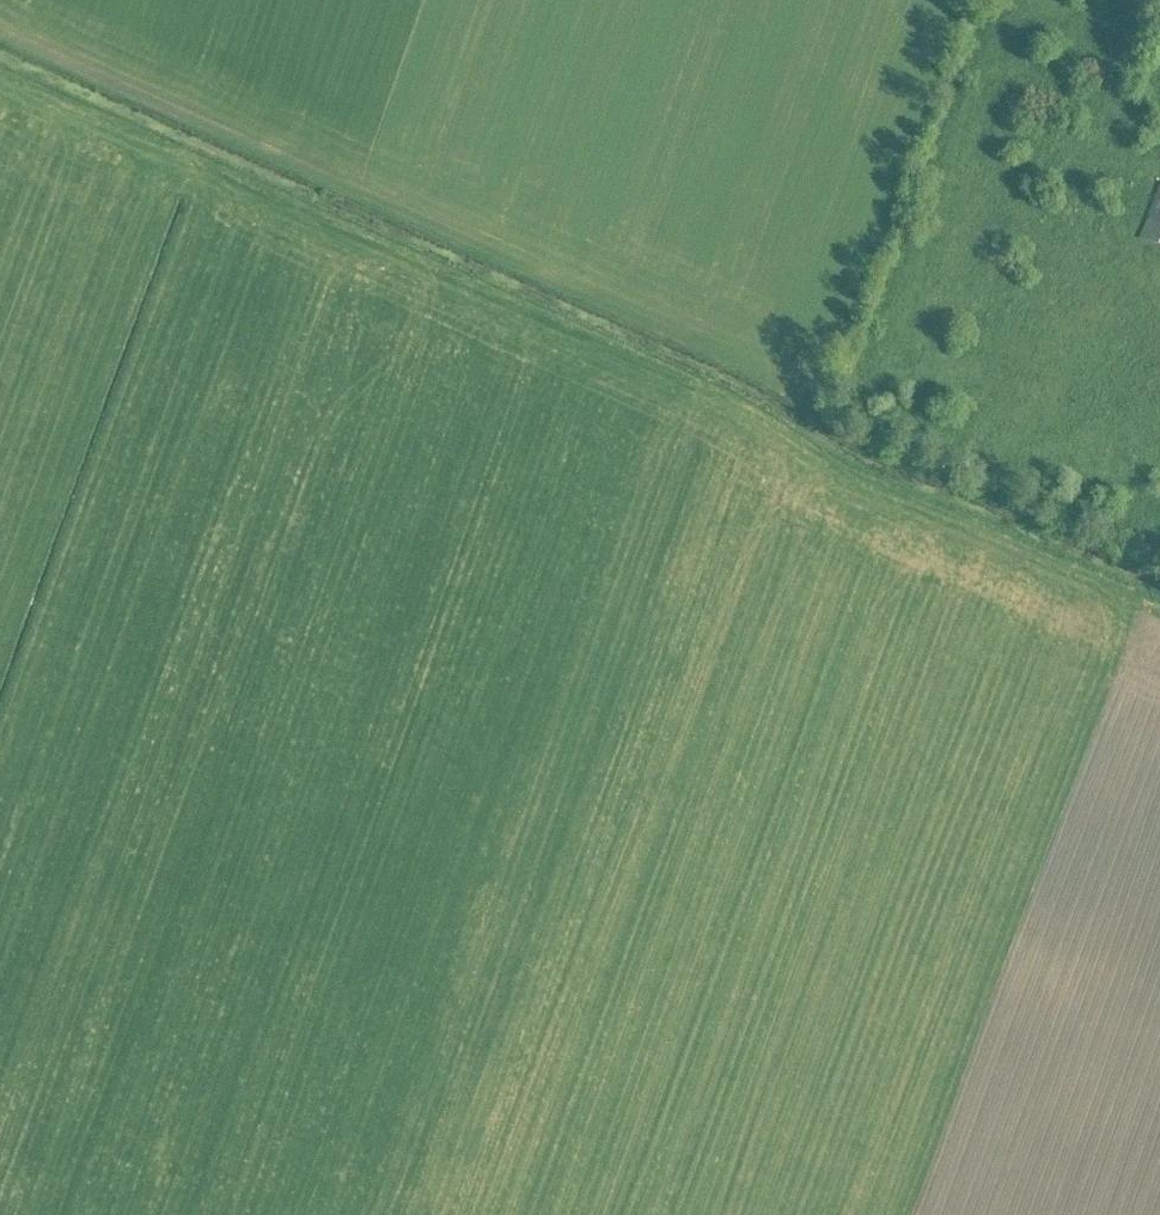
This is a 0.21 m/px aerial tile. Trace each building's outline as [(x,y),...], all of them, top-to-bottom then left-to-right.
[(1139,240),(1159,248),(1159,186),(1139,240)]
